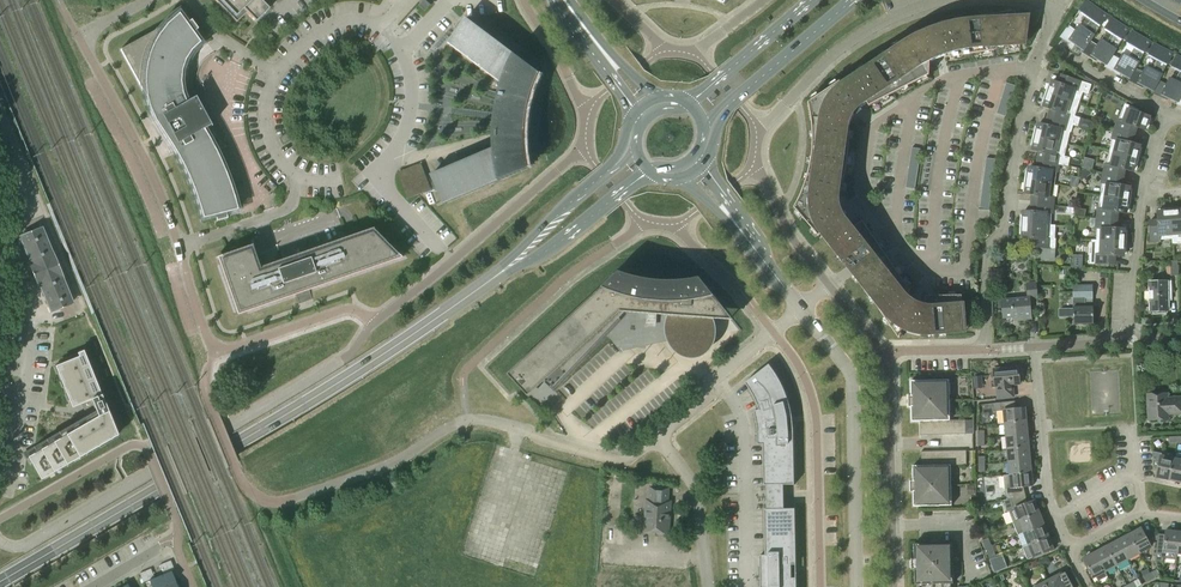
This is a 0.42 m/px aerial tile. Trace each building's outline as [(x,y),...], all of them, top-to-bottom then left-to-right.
[(236,23),(246,13),(255,22),(269,9),(260,0),(214,0),(236,23)] [(425,10),(430,5),(425,0),(420,5),(425,10)] [(1083,52),(1101,25),(1108,16),(1086,1),(1079,10),(1091,19),(1086,26),(1081,23),(1068,41),(1074,46),(1076,43),(1083,49),(1082,51),(1083,52)] [(812,157),(808,177),(803,192),(795,208),(820,237),(822,234),(852,272),(865,289),(900,340),(902,329),(905,330),(907,331),(910,333),(913,333),(916,334),(921,335),(925,335),(926,335),(936,335),(966,332),(964,303),(962,303),(962,295),(925,296),(926,305),(916,301),(917,301),(917,300),(917,299),(916,298),(915,298),(914,298),(913,298),(913,299),(912,300),(909,297),(910,290),(887,257),(883,250),(863,221),(854,228),(843,214),(842,212),(841,210),(840,208),(840,206),(839,204),(839,202),(839,199),(840,197),(840,195),(841,193),(842,191),(846,175),(849,159),(850,142),(849,126),(850,124),(850,122),(850,120),(851,118),(852,116),(853,114),(854,113),(856,111),(856,112),(857,112),(858,112),(859,112),(860,112),(861,111),(861,110),(861,109),(861,108),(860,107),(867,102),(869,106),(929,75),(930,61),(945,54),(946,58),(1020,47),(1020,45),(1026,45),(1030,15),(1016,16),(1015,10),(941,21),(941,25),(936,27),(930,29),(920,33),(912,37),(905,42),(898,46),(874,63),(852,74),(854,76),(842,85),(841,81),(809,103),(811,114),(813,125),(813,136),(812,157)] [(227,219),(227,218),(225,213),(237,210),(230,185),(226,173),(215,150),(204,129),(211,125),(195,97),(186,102),(185,98),(182,90),(181,86),(180,82),(181,77),(181,73),(182,68),(183,64),(185,60),(187,57),(190,54),(192,51),(197,45),(200,43),(193,33),(197,29),(191,20),(186,23),(179,14),(167,24),(120,49),(146,96),(150,108),(155,121),(171,145),(178,157),(188,176),(196,197),(203,218),(215,215),(216,221),(227,219)] [(1111,19),(1108,16),(1101,25),(1105,28),(1111,19)] [(525,135),(521,136),(522,125),(523,114),(526,102),(529,105),(532,94),(535,84),(540,73),(466,18),(447,43),(505,87),(502,95),(500,103),(499,112),(498,121),(497,129),(497,138),(497,147),(431,175),(443,204),(528,168),(526,157),(525,146),(525,135)] [(1111,19),(1105,28),(1113,33),(1108,41),(1103,38),(1090,57),(1097,61),(1098,58),(1106,64),(1105,66),(1106,66),(1123,39),(1129,30),(1111,19)] [(1129,30),(1123,39),(1127,42),(1133,32),(1129,30)] [(267,48),(275,39),(266,31),(258,40),(267,48)] [(1133,32),(1127,42),(1135,46),(1130,54),(1125,51),(1113,71),(1120,75),(1121,72),(1130,77),(1128,80),(1129,80),(1145,52),(1151,42),(1133,32)] [(1155,44),(1151,42),(1145,52),(1149,54),(1155,44)] [(1155,44),(1149,54),(1157,59),(1153,67),(1147,64),(1137,84),(1144,88),(1145,85),(1153,90),(1152,92),(1153,92),(1168,64),(1173,54),(1155,44)] [(1173,54),(1168,64),(1172,66),(1177,56),(1173,54)] [(1172,66),(1180,70),(1176,78),(1171,76),(1161,96),(1168,99),(1169,97),(1178,101),(1177,104),(1180,96),(1180,58),(1177,56),(1172,66)] [(1137,82),(1143,70),(1137,67),(1131,79),(1137,82)] [(1048,84),(1045,93),(1079,104),(1083,92),(1088,94),(1092,81),(1084,75),(1082,82),(1062,75),(1059,83),(1052,81),(1051,85),(1048,84)] [(1016,85),(1006,83),(996,113),(1006,116),(1016,85)] [(1079,104),(1045,93),(1042,102),(1045,103),(1044,107),(1051,109),(1048,117),(1074,124),(1074,125),(1078,126),(1080,118),(1075,117),(1079,104)] [(1118,119),(1115,129),(1134,135),(1136,127),(1144,130),(1145,128),(1148,129),(1151,120),(1149,119),(1149,116),(1138,112),(1139,109),(1125,104),(1119,120),(1118,119)] [(1074,124),(1048,117),(1046,125),(1039,123),(1038,127),(1035,127),(1033,136),(1068,144),(1071,132),(1072,132),(1074,125),(1074,124)] [(1113,139),(1110,151),(1139,159),(1142,147),(1139,147),(1140,145),(1131,143),(1134,135),(1115,129),(1112,139),(1113,139)] [(282,144),(288,142),(289,141),(286,135),(279,138),(282,144)] [(1068,144),(1033,136),(1031,145),(1033,146),(1033,150),(1040,152),(1038,160),(1060,164),(1069,166),(1071,158),(1065,157),(1068,144)] [(912,148),(905,188),(915,189),(921,149),(912,148)] [(1106,164),(1104,173),(1123,177),(1124,169),(1133,171),(1133,170),(1136,170),(1139,159),(1110,151),(1107,164),(1106,164)] [(990,208),(996,155),(985,153),(978,206),(990,208)] [(1084,157),(1081,167),(1091,170),(1094,159),(1084,157)] [(1060,164),(1038,160),(1037,168),(1029,167),(1029,171),(1026,170),(1024,180),(1056,184),(1057,172),(1058,172),(1060,164)] [(398,174),(408,200),(431,191),(421,164),(398,174)] [(1103,183),(1101,196),(1131,200),(1132,189),(1130,188),(1130,186),(1121,185),(1123,177),(1104,173),(1102,183),(1103,183)] [(1056,184),(1024,180),(1023,190),(1026,190),(1025,194),(1033,194),(1032,203),(1052,205),(1053,197),(1054,197),(1056,184)] [(38,186),(32,188),(56,247),(62,244),(38,186)] [(1131,200),(1101,196),(1099,209),(1098,208),(1097,218),(1116,220),(1117,212),(1126,213),(1126,212),(1129,212),(1131,200)] [(1052,205),(1032,203),(1031,211),(1024,211),(1024,215),(1021,215),(1020,224),(1050,226),(1050,225),(1051,213),(1052,213),(1052,205)] [(1171,208),(1173,238),(1172,238),(1173,243),(1180,243),(1180,207),(1171,208)] [(1158,221),(1151,221),(1149,222),(1151,241),(1160,240),(1160,239),(1172,238),(1173,238),(1171,208),(1159,209),(1159,212),(1157,212),(1158,221)] [(978,209),(977,218),(989,219),(990,210),(978,209)] [(1116,220),(1097,218),(1096,228),(1097,228),(1097,240),(1097,241),(1127,242),(1127,231),(1125,230),(1125,229),(1116,228),(1116,220)] [(1050,226),(1020,224),(1020,234),(1023,234),(1022,238),(1030,239),(1029,247),(1038,248),(1037,259),(1054,260),(1055,239),(1054,239),(1055,226),(1050,225),(1050,226)] [(260,267),(258,263),(252,245),(235,251),(216,257),(217,261),(236,316),(401,258),(389,246),(385,247),(381,243),(385,241),(372,228),(356,234),(260,267)] [(52,255),(42,229),(28,235),(21,238),(31,263),(30,264),(35,275),(39,286),(41,286),(51,311),(72,303),(61,278),(61,277),(52,255)] [(1090,254),(1090,262),(1090,263),(1114,264),(1115,255),(1123,256),(1123,254),(1126,254),(1127,242),(1097,241),(1097,240),(1092,240),(1091,254),(1090,254)] [(673,282),(659,281),(646,279),(633,276),(620,272),(509,375),(529,397),(538,388),(536,387),(543,381),(546,384),(547,382),(554,388),(625,313),(627,314),(631,310),(649,311),(646,322),(656,323),(657,312),(671,313),(669,315),(669,318),(668,320),(667,323),(667,326),(667,328),(667,331),(668,334),(668,336),(669,339),(670,341),(672,343),(673,346),(675,347),(676,349),(678,350),(680,352),(681,353),(683,354),(686,354),(688,355),(690,355),(692,355),(694,355),(696,354),(698,354),(700,353),(702,352),(704,351),(706,349),(707,348),(709,346),(710,345),(711,343),(712,341),(713,338),(714,336),(714,333),(714,331),(714,328),(713,322),(712,321),(711,319),(734,320),(700,278),(686,281),(673,282)] [(1171,299),(1171,281),(1149,282),(1150,311),(1153,311),(1154,314),(1165,314),(1165,311),(1168,311),(1168,299),(1171,299)] [(1026,284),(1027,298),(1002,300),(1003,318),(1018,317),(1018,320),(1031,319),(1030,304),(1038,303),(1037,283),(1026,284)] [(1073,286),(1074,307),(1074,324),(1093,324),(1093,307),(1092,307),(1092,286),(1073,286)] [(84,355),(55,367),(72,408),(85,403),(94,419),(28,457),(41,479),(117,436),(84,355)] [(788,418),(792,418),(792,414),(791,410),(789,403),(788,400),(786,395),(784,389),(781,382),(777,375),(773,370),(769,364),(745,383),(749,388),(751,391),(753,395),(755,399),(756,402),(758,407),(759,409),(754,411),(755,416),(756,420),(756,423),(757,428),(758,433),(758,436),(758,442),(758,445),(763,445),(764,485),(766,485),(767,485),(775,485),(783,485),(794,485),(793,432),(789,432),(788,418)] [(994,369),(994,371),(992,372),(990,374),(991,377),(992,378),(995,379),(996,386),(997,386),(998,398),(1014,397),(1013,388),(1012,388),(1011,385),(1020,384),(1019,377),(1021,376),(1021,370),(1018,369),(1018,367),(994,369)] [(943,420),(950,420),(949,380),(911,381),(911,396),(908,396),(908,406),(911,406),(912,421),(920,421),(928,421),(935,421),(943,420)] [(1180,414),(1180,397),(1172,397),(1172,399),(1168,399),(1167,393),(1147,394),(1148,420),(1169,419),(1168,415),(1180,414)] [(1016,409),(1015,401),(993,403),(994,412),(997,411),(998,424),(1006,423),(1026,421),(1024,407),(1024,408),(1016,409)] [(1026,421),(1006,423),(1007,436),(1027,434),(1026,421)] [(1027,434),(1007,436),(1008,449),(1028,447),(1027,434)] [(1029,459),(1028,447),(1008,449),(1009,461),(1029,459)] [(1173,459),(1161,456),(1162,454),(1153,451),(1154,468),(1157,470),(1156,475),(1155,476),(1169,479),(1173,459)] [(1031,473),(1029,459),(1009,461),(1011,475),(1031,473)] [(1169,479),(1180,481),(1180,461),(1173,459),(1169,479)] [(929,465),(921,466),(913,466),(913,481),(910,481),(910,492),(913,492),(914,506),(952,506),(951,465),(944,465),(936,465),(929,465)] [(1031,473),(1011,475),(1004,475),(1005,488),(1007,499),(1025,495),(1023,487),(1031,486),(1031,487),(1032,487),(1031,473)] [(784,485),(766,485),(767,497),(767,509),(784,509),(784,497),(784,485)] [(668,533),(670,502),(667,502),(668,489),(650,488),(649,501),(646,500),(644,522),(647,522),(647,532),(656,532),(657,535),(659,536),(661,536),(663,535),(664,533),(668,533)] [(1025,495),(1007,499),(1004,500),(1007,512),(1008,511),(1013,523),(1039,513),(1034,500),(1033,500),(1033,501),(1027,503),(1025,495)] [(767,509),(764,509),(765,555),(760,555),(760,586),(797,586),(796,578),(792,578),(791,565),(796,565),(795,509),(784,509),(767,509)] [(1044,525),(1039,513),(1013,523),(1018,535),(1044,525)] [(1044,525),(1018,535),(1023,547),(1048,537),(1044,525)] [(1130,535),(1139,553),(1151,546),(1142,529),(1143,529),(1142,528),(1130,535)] [(1158,534),(1157,546),(1155,561),(1163,562),(1163,558),(1176,560),(1177,553),(1179,533),(1165,531),(1165,532),(1166,532),(1166,535),(1158,534)] [(1130,535),(1118,541),(1128,559),(1139,553),(1130,535)] [(1048,537),(1023,547),(1028,559),(1052,550),(1053,550),(1048,537)] [(985,547),(991,545),(988,538),(983,540),(985,547)] [(1128,559),(1118,541),(1107,547),(1116,565),(1128,559)] [(919,584),(919,586),(951,586),(951,584),(953,583),(953,543),(914,544),(915,559),(911,559),(911,570),(915,569),(915,584),(919,584)] [(994,552),(991,545),(985,547),(988,554),(994,552)] [(1116,565),(1107,547),(1095,553),(1105,571),(1116,565)] [(1105,571),(1095,553),(1083,559),(1083,560),(1084,560),(1093,577),(1095,576),(1098,582),(1107,577),(1104,571),(1105,571)] [(1001,555),(990,559),(995,571),(1006,567),(1001,555)] [(1047,557),(1037,563),(1040,569),(1051,563),(1047,557)] [(160,565),(163,574),(174,569),(171,560),(160,565)] [(1036,561),(1028,564),(1030,570),(1038,567),(1036,561)] [(140,573),(143,582),(154,577),(151,569),(140,573)] [(1157,570),(1150,573),(1153,578),(1160,575),(1157,570)] [(149,581),(151,582),(153,586),(162,586),(175,581),(174,580),(172,578),(171,577),(170,575),(171,572),(149,581)] [(674,575),(597,572),(597,586),(673,586),(674,575)] [(1046,579),(1050,586),(1073,586),(1065,572),(1059,575),(1058,573),(1046,579)] [(1153,578),(1150,573),(1143,577),(1146,582),(1153,578)]
